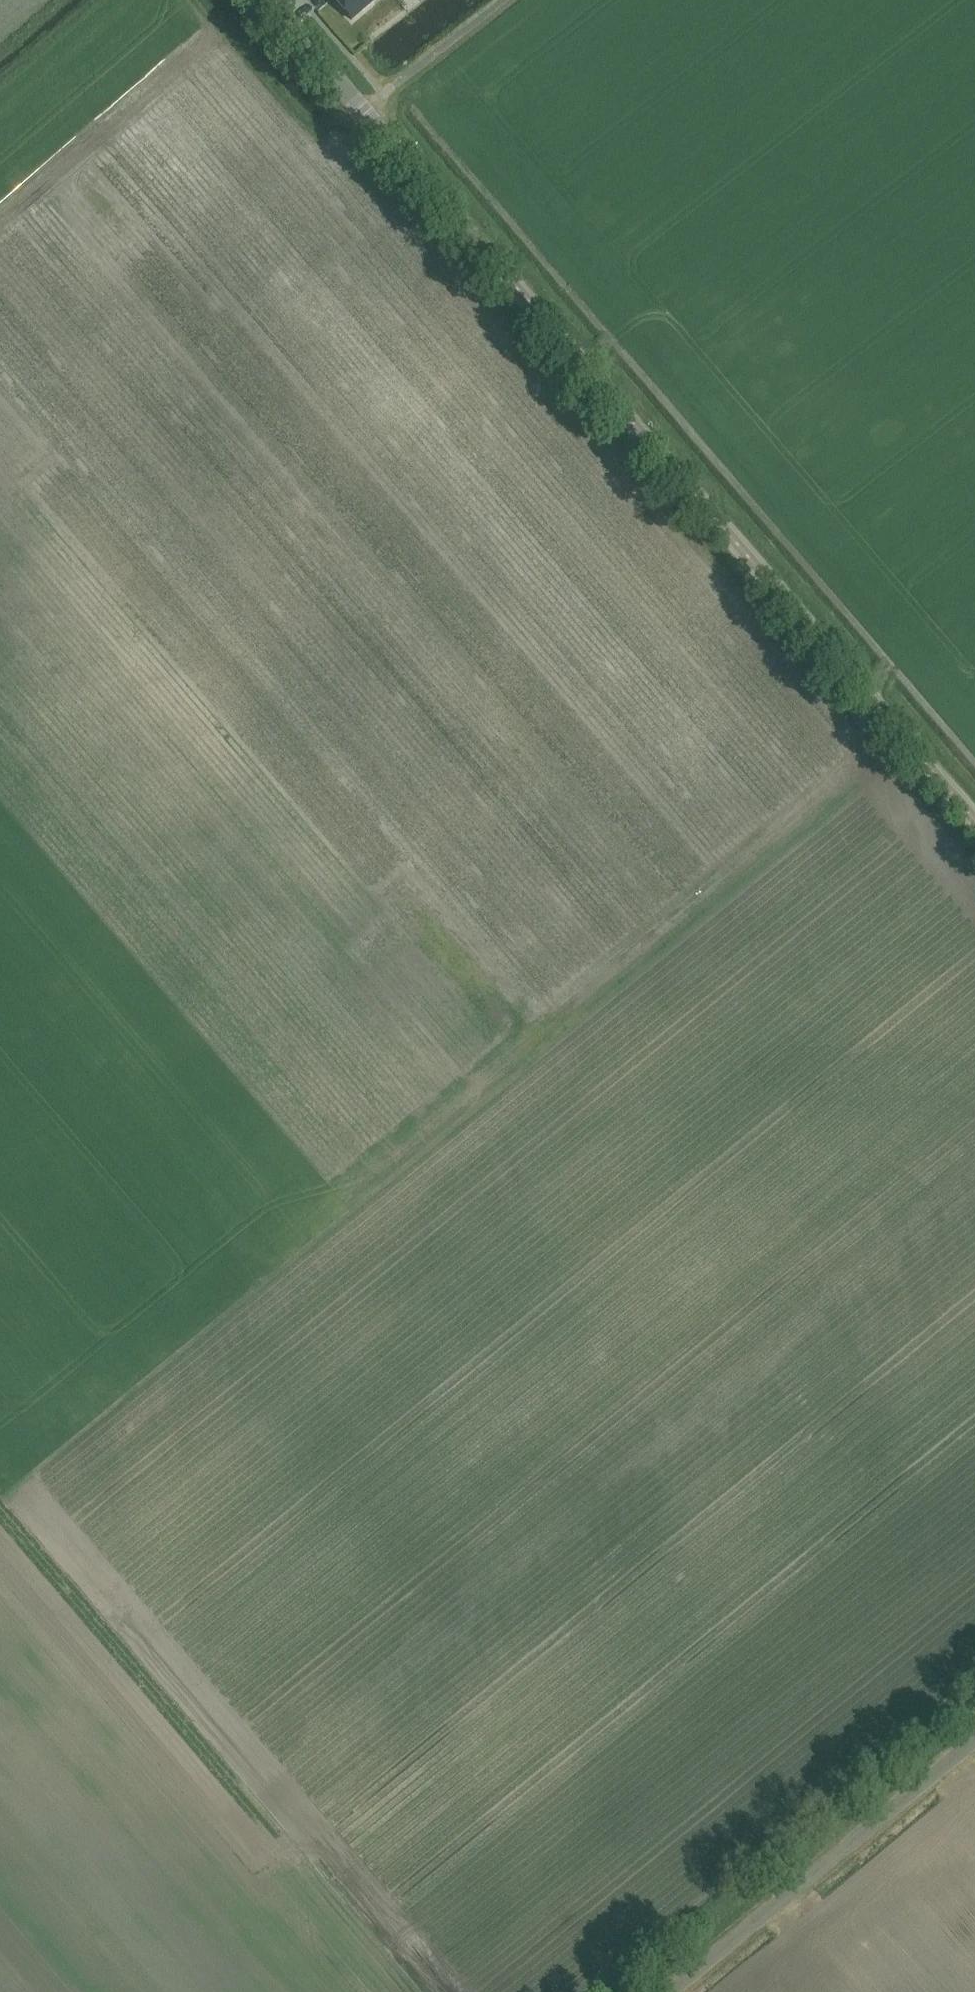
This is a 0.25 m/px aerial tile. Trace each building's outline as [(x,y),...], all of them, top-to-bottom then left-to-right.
[(352,20),(375,0),(334,0),(352,20)]
